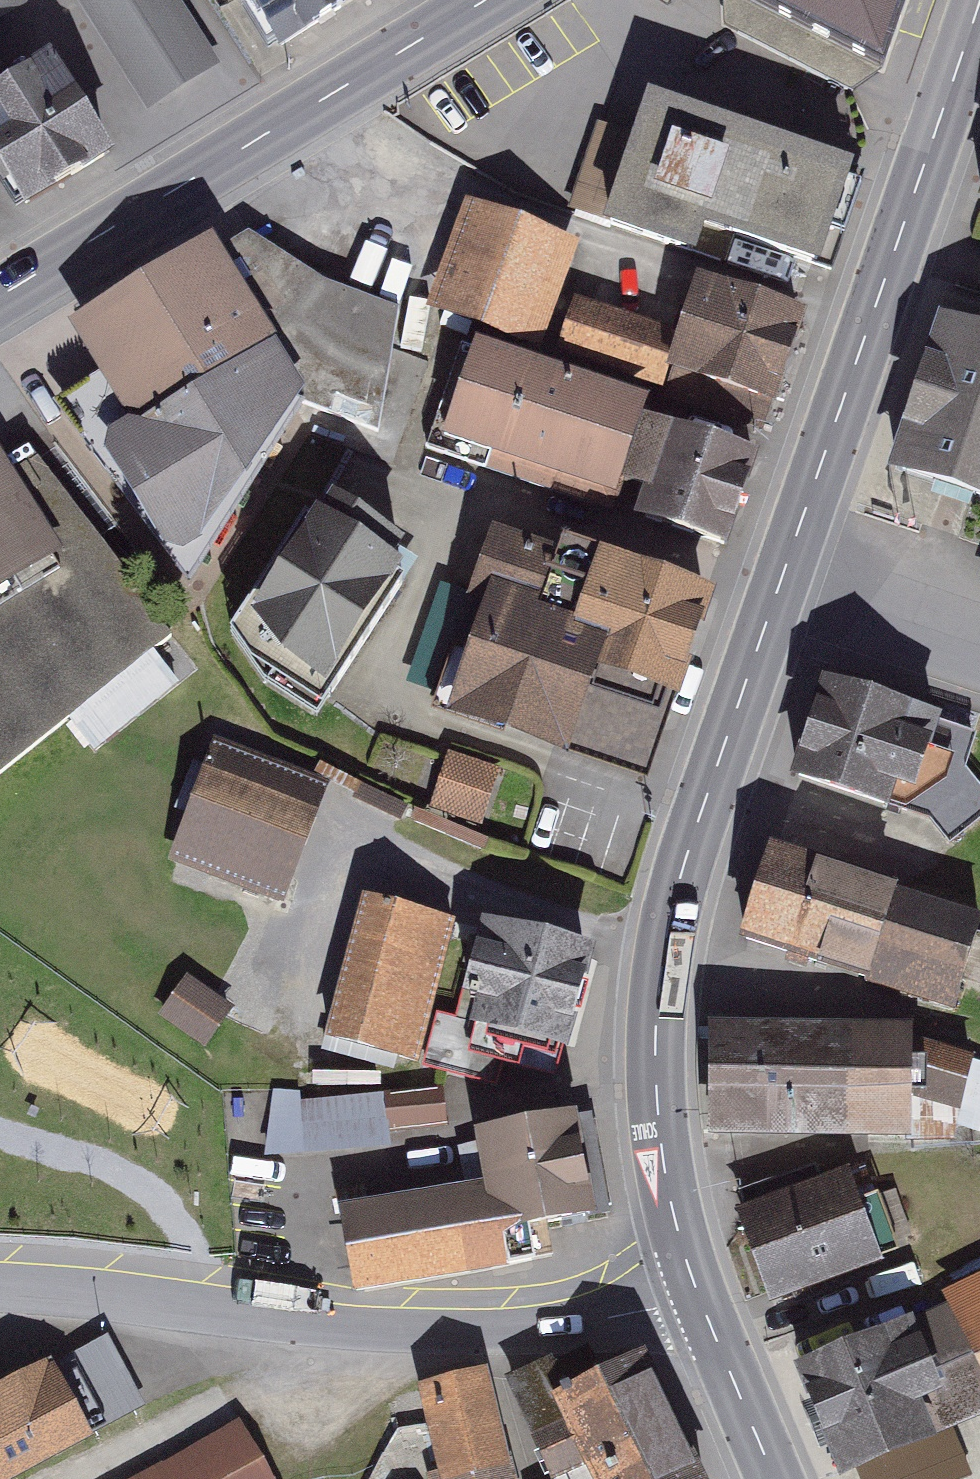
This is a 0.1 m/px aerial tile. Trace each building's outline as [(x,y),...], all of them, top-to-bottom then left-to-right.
[(32,6),(28,0),(0,0),(0,27),(32,6)] [(146,116),(222,69),(179,0),(74,0),(146,116)] [(282,58),(374,0),(246,0),(282,58)] [(668,9),(674,0),(652,0),(668,9)] [(912,0),(726,0),(726,3),(885,81),(912,0)] [(11,213),(105,152),(50,69),(0,101),(0,196),(11,213)] [(830,174),(615,108),(581,215),(796,282),(830,174)] [(563,256),(451,218),(416,322),(528,360),(563,256)] [(232,238),(51,329),(83,385),(42,413),(153,580),(281,410),(375,450),(392,323),(232,238)] [(950,274),(862,538),(979,577),(979,284),(950,274)] [(654,339),(565,309),(546,365),(755,436),(790,335),(669,295),(654,339)] [(622,416),(446,359),(417,447),(594,504),(622,416)] [(0,428),(0,753),(168,637),(15,417),(0,428)] [(747,473),(641,438),(612,525),(718,560),(747,473)] [(372,565),(280,511),(198,651),(290,705),(372,565)] [(698,611),(460,535),(436,611),(449,615),(412,730),(539,771),(547,746),(644,778),(698,611)] [(817,704),(780,843),(944,887),(979,753),(979,747),(817,704)] [(314,789),(198,749),(160,859),(276,899),(314,789)] [(490,784),(435,767),(419,818),(474,835),(490,784)] [(962,917),(754,865),(731,956),(939,1008),(962,917)] [(438,940),(332,918),(302,1056),(408,1078),(438,940)] [(572,964),(455,936),(431,1039),(547,1066),(572,964)] [(227,1019),(170,986),(145,1028),(201,1062),(227,1019)] [(891,1041),(709,1035),(706,1136),(888,1141),(891,1041)] [(270,1100),(272,1162),(394,1158),(393,1134),(446,1132),(445,1093),(270,1100)] [(462,1199),(318,1220),(329,1296),(538,1265),(533,1229),(572,1223),(556,1118),(452,1133),(462,1199)] [(846,1175),(736,1214),(763,1290),(873,1251),(846,1175)] [(775,1372),(821,1478),(855,1478),(979,1426),(979,1285),(775,1372)] [(500,1391),(521,1478),(564,1478),(574,1475),(576,1478),(673,1478),(621,1363),(549,1394),(544,1372),(500,1391)] [(65,1443),(36,1381),(0,1398),(0,1473),(65,1443)] [(401,1402),(419,1478),(503,1478),(481,1383),(401,1402)] [(136,1478),(266,1478),(234,1423),(136,1478)]
